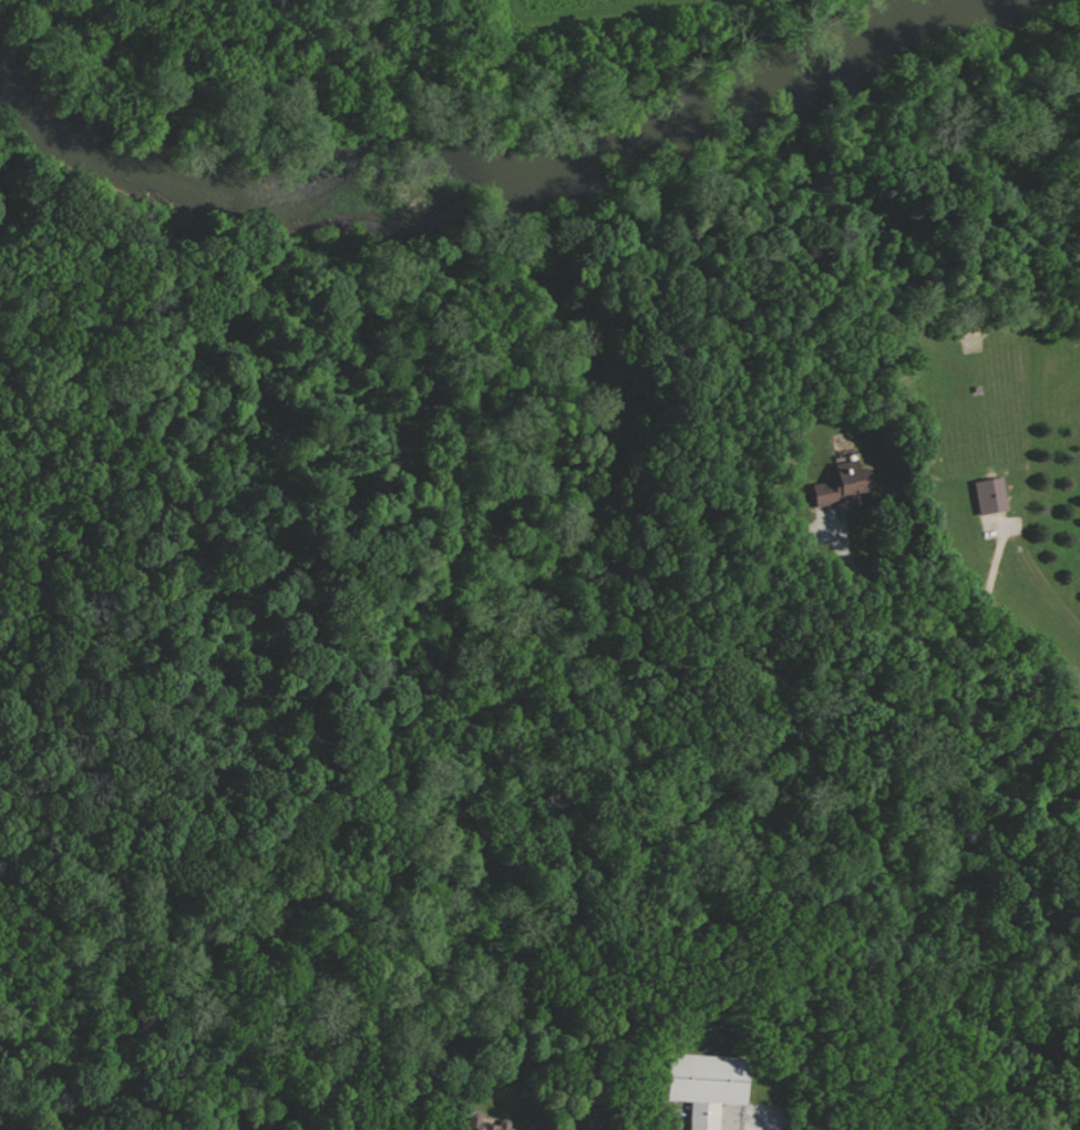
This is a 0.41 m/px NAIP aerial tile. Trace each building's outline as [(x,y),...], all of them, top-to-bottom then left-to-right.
[(840,464),(842,480),(814,485),(818,507),(848,503),(847,496),(879,491),(875,468),(864,470),(862,460),(840,464)] [(977,483),(983,515),(1012,510),(1006,478),(977,483)] [(615,1119),(596,1105),(578,1129),(607,1129),(615,1119)]
